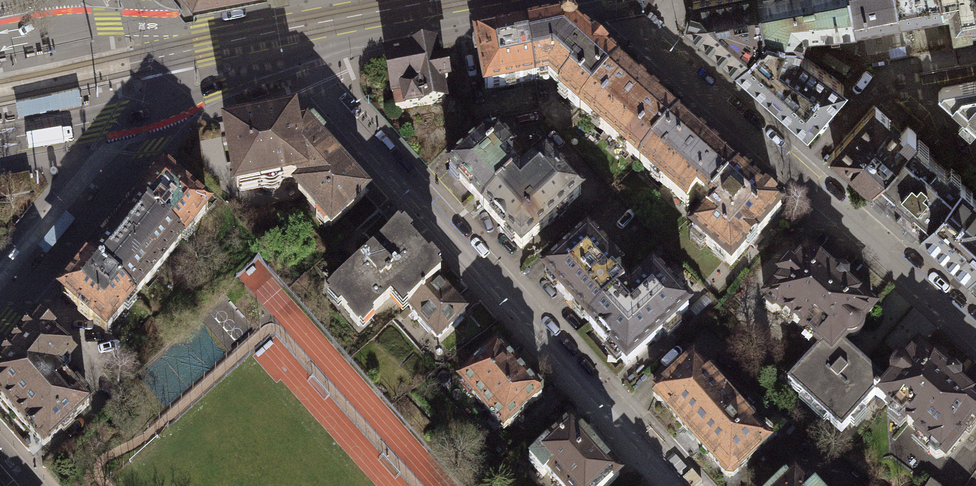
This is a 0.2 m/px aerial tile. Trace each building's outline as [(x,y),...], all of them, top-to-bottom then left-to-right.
[(767,31),(765,30),(759,0),(692,0),(687,19),(737,64),(767,31)] [(765,30),(767,31),(801,41),(805,29),(856,24),(851,0),(759,0),(765,30)] [(856,24),(900,16),(897,0),(851,0),(856,24)] [(900,16),(944,8),(943,0),(897,0),(900,16)] [(944,8),(950,7),(955,29),(971,26),(971,23),(975,22),(975,0),(943,0),(944,8)] [(620,66),(576,27),(576,26),(573,21),(566,19),(560,21),(560,23),(525,29),(535,80),(549,78),(561,88),(558,91),(580,110),(620,66)] [(525,29),(476,39),(485,90),(535,80),(525,29)] [(801,41),(767,31),(737,64),(807,126),(844,84),(798,52),(801,41)] [(435,46),(386,55),(395,111),(445,102),(442,84),(448,83),(444,63),(438,64),(435,46)] [(580,110),(639,163),(679,119),(620,66),(580,110)] [(942,87),(938,92),(975,126),(975,81),(942,87)] [(872,183),(912,138),(916,133),(908,126),(901,133),(898,130),(899,128),(874,105),(834,150),(872,183)] [(299,179),(303,176),(294,134),(296,134),(293,119),(226,132),(236,189),(258,185),(260,188),(264,191),(267,192),(272,192),(276,190),(279,188),(281,184),(282,180),(297,177),(299,179)] [(341,219),(365,196),(321,147),(323,140),(312,128),(305,130),(293,119),(296,134),(294,134),(303,176),(299,179),(302,182),(299,185),(298,191),(331,228),(341,219)] [(696,196),(708,206),(739,172),(679,119),(639,163),(687,205),(696,196)] [(449,169),(483,207),(518,176),(504,161),(513,153),(499,138),(482,140),(449,169)] [(921,227),(962,182),(912,138),(872,183),(921,227)] [(520,179),(518,176),(483,207),(521,249),(581,195),(546,156),(520,179)] [(178,162),(169,172),(182,183),(191,172),(178,162)] [(164,172),(137,204),(181,241),(208,209),(164,172)] [(781,210),(739,172),(708,206),(711,209),(691,231),(731,266),(781,210)] [(3,179),(6,197),(30,192),(26,175),(3,179)] [(970,271),(975,265),(975,199),(971,195),(973,192),(962,182),(921,227),(970,271)] [(365,196),(341,219),(352,231),(377,209),(365,196)] [(137,204),(88,261),(133,299),(181,241),(137,204)] [(409,307),(437,282),(441,279),(398,232),(330,293),(351,315),(350,317),(359,326),(395,293),(409,307)] [(589,324),(624,292),(613,279),(621,272),(588,236),(544,275),(589,324)] [(840,345),(841,346),(846,340),(849,340),(853,340),(856,339),(859,336),(861,334),(862,331),(862,328),(862,326),(861,324),(873,310),(847,287),(848,278),(843,274),(834,274),(808,252),(794,268),(789,264),(777,277),(781,281),(766,299),(768,300),(766,308),(772,313),(780,311),(821,347),(822,346),(831,355),(840,345)] [(88,261),(61,294),(106,331),(133,299),(88,261)] [(624,292),(589,324),(626,365),(688,310),(653,271),(627,295),(624,292)] [(437,282),(409,307),(438,339),(466,314),(437,282)] [(59,375),(71,360),(53,345),(55,342),(35,325),(0,367),(0,397),(44,446),(89,405),(76,390),(73,393),(65,384),(63,385),(54,375),(57,373),(59,375)] [(887,387),(841,346),(840,345),(831,355),(822,346),(821,347),(788,384),(841,433),(875,396),(878,398),(888,388),(887,387)] [(518,417),(532,404),(537,404),(542,400),(542,393),(538,388),(533,388),(497,349),(461,382),(504,429),(507,427),(510,429),(520,419),(518,417)] [(887,387),(888,388),(878,398),(931,445),(930,452),(936,458),(944,456),(945,457),(958,441),(971,423),(975,427),(975,401),(960,386),(960,378),(955,373),(946,375),(919,350),(907,364),(903,364),(900,364),(897,365),(894,367),(892,371),(892,375),(893,380),(887,387)] [(654,393),(653,399),(658,404),(664,405),(722,469),(721,474),(726,479),(733,480),(738,475),(738,470),(776,435),(757,417),(763,411),(729,380),(719,389),(694,361),(664,388),(658,388),(654,393)] [(529,461),(543,476),(548,471),(562,485),(609,485),(620,477),(571,423),(529,461)] [(798,469),(779,485),(814,485),(798,469)]
